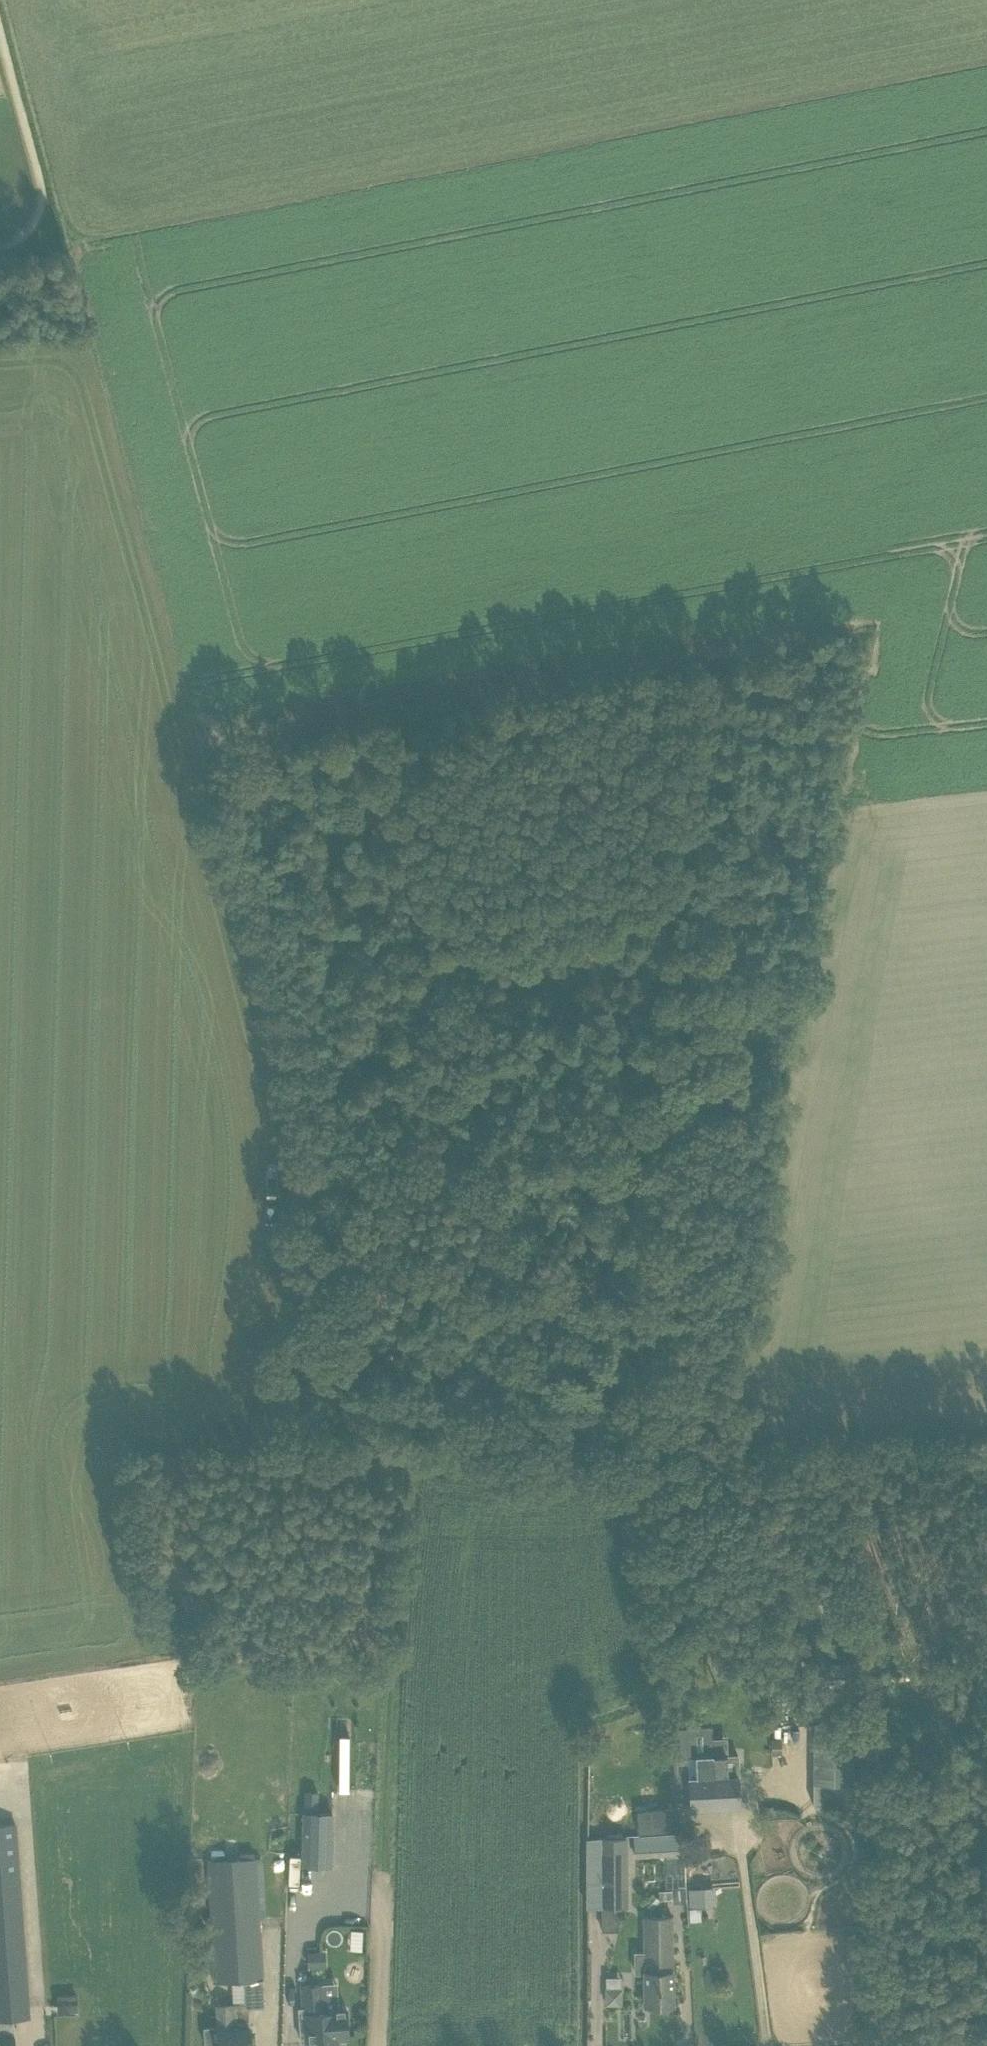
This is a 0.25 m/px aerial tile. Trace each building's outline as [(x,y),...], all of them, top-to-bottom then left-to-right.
[(812,1783),(812,1803),(858,1804),(859,1784),(852,1784),(853,1735),(813,1735),(812,1783)] [(778,1738),(768,1739),(769,1754),(779,1754),(778,1738)] [(726,1755),(712,1756),(714,1806),(739,1805),(738,1775),(727,1775),(726,1755)] [(714,1806),(712,1756),(698,1756),(699,1777),(689,1777),(690,1807),(714,1806)] [(330,1865),(332,1813),(304,1812),(302,1864),(330,1865)] [(0,1824),(0,2019),(13,2018),(30,2017),(16,1823),(0,1824)] [(681,1833),(632,1835),(633,1857),(682,1855),(681,1833)] [(586,1837),(586,1877),(600,1877),(600,1906),(618,1906),(625,1906),(626,1906),(626,1905),(626,1892),(626,1864),(626,1837),(600,1837),(586,1837)] [(255,1859),(207,1862),(214,1983),(243,1981),(262,1980),(255,1859)] [(702,1888),(688,1889),(689,1908),(703,1907),(702,1888)] [(657,2004),(657,2009),(668,2009),(668,2004),(673,2004),(672,1971),(673,1971),(672,1916),(643,1917),(644,1953),(635,1953),(636,1972),(644,1972),(644,2005),(657,2004)] [(322,1952),(307,1953),(308,1967),(323,1966),(322,1952)] [(202,2028),(203,2045),(218,2044),(218,2045),(250,2045),(248,2007),(264,2006),(262,1986),(262,1980),(243,1981),(245,2004),(216,2006),(217,2027),(202,2028)] [(346,2011),(346,2009),(345,2009),(345,2008),(328,2009),(327,1983),(302,1985),(305,2020),(299,2021),(300,2041),(309,2040),(309,2045),(337,2045),(336,2038),(348,2037),(346,2011)] [(77,1994),(57,1995),(58,2012),(78,2011),(77,1994)] [(14,2036),(13,2018),(0,2019),(0,2045),(15,2045),(14,2036)]
